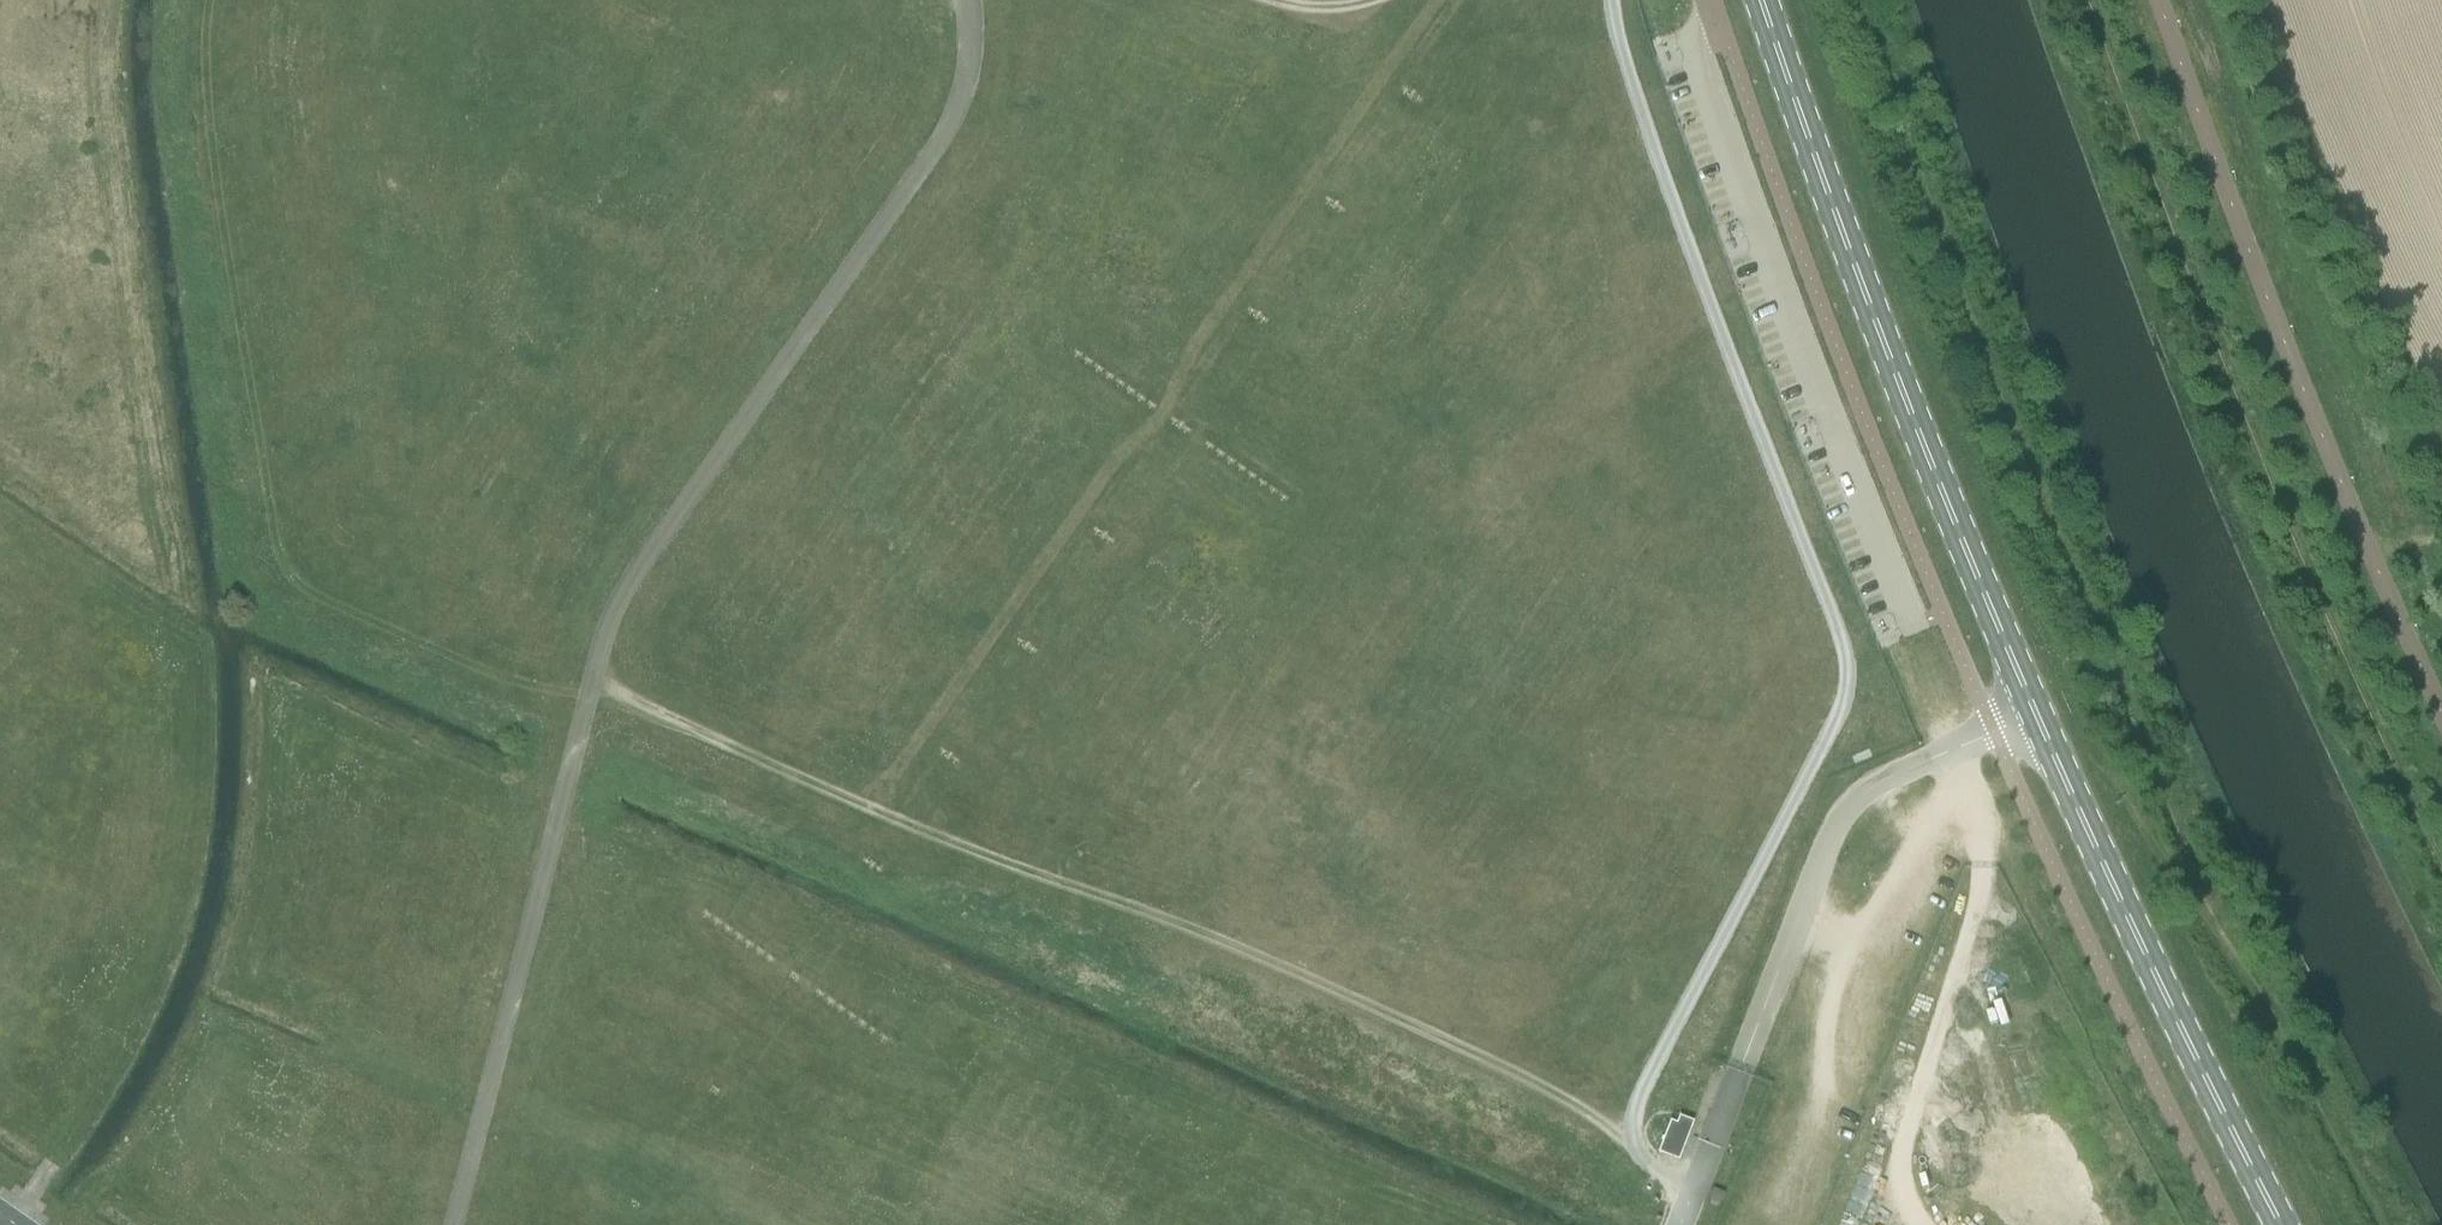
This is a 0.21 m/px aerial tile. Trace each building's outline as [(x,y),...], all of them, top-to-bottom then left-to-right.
[(1670,1122),(1657,1154),(1678,1162),(1681,1156),(1678,1155),(1687,1132),(1676,1127),(1680,1118),(1679,1118),(1676,1125),(1670,1122)] [(1710,1203),(1718,1206),(1722,1195),(1713,1192),(1710,1203)]
